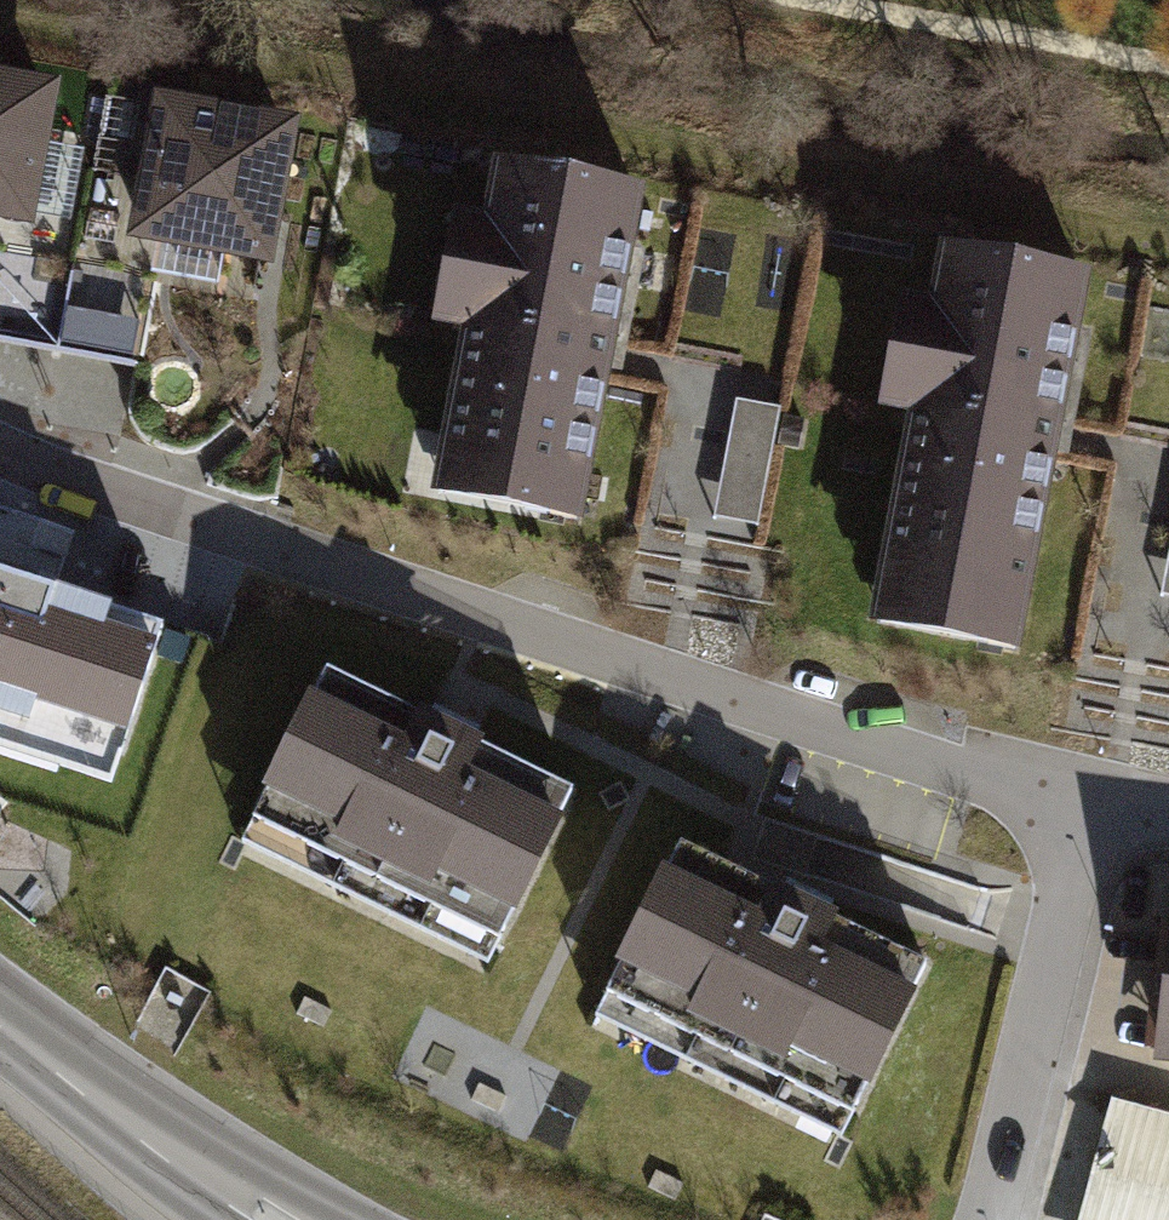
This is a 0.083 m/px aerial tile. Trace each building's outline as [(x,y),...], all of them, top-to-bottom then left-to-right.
[(57,77),(0,66),(0,218),(31,223),(57,77)] [(270,265),(299,115),(154,88),(125,238),(270,265)] [(605,362),(639,188),(487,158),(475,218),(447,212),(424,325),(453,331),(422,492),(573,522),(605,362)] [(1061,439),(1094,273),(936,242),(924,302),(887,295),(864,413),(898,419),(856,629),(1017,660),(1061,439)] [(702,516),(749,525),(772,408),(725,399),(702,516)] [(1168,599),(1168,515),(1153,596),(1168,599)] [(0,578),(0,714),(122,753),(161,629),(0,578)] [(315,664),(301,693),(401,740),(415,711),(315,664)] [(511,914),(558,815),(464,771),(478,741),(415,711),(401,740),(301,693),(256,786),(336,825),(328,842),(429,890),(435,877),(511,914)] [(572,785),(478,741),(464,771),(558,815),(572,785)] [(487,962),(511,914),(435,877),(429,890),(328,842),(336,825),(256,786),(230,839),(487,962)] [(667,836),(654,864),(753,911),(767,883),(667,836)] [(863,1085),(910,987),(816,943),(830,913),(767,883),(753,911),(654,864),(608,958),(688,997),(680,1014),(781,1062),(788,1049),(863,1085)] [(1139,1052),(1168,1055),(1168,898),(1159,896),(1139,1052)] [(924,957),(830,913),(816,943),(910,987),(924,957)] [(839,1134),(863,1085),(788,1049),(781,1062),(680,1014),(688,997),(608,958),(582,1011),(839,1134)] [(304,996),(295,1014),(325,1029),(334,1011),(304,996)] [(1112,1104),(1082,1219),(1168,1219),(1168,1119),(1112,1104)] [(655,1168),(646,1187),(676,1201),(685,1183),(655,1168)]
